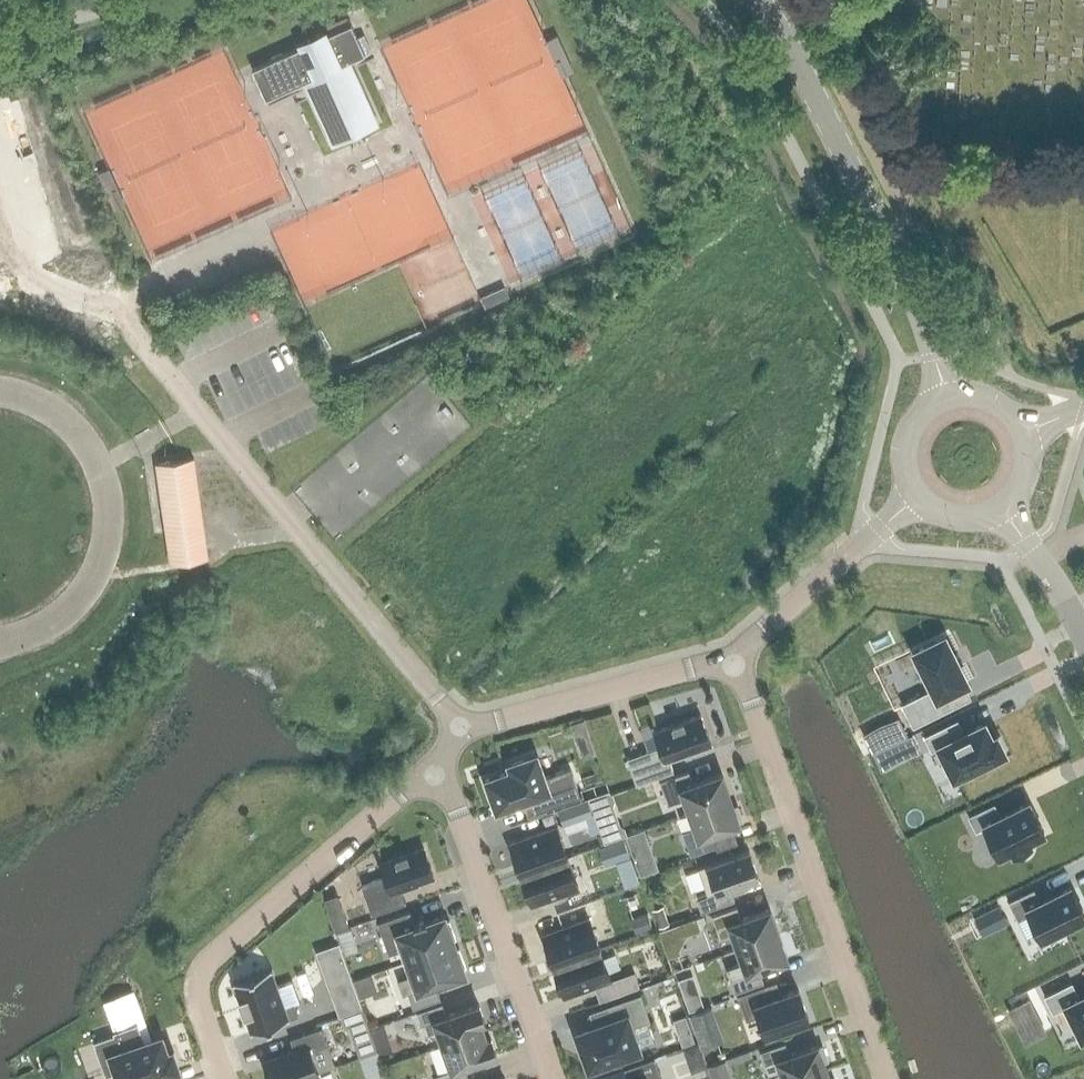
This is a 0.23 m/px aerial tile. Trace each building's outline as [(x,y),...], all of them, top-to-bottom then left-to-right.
[(365,55),(352,24),(252,69),(266,99),(312,78),(331,121),(362,107),(343,65),(365,55)] [(493,293),(480,298),(485,308),(497,303),(493,293)] [(423,403),(432,415),(448,403),(429,379),(404,399),(413,410),(423,403)] [(208,557),(194,458),(159,463),(173,562),(208,557)] [(933,688),(902,704),(913,726),(953,706),(953,705),(946,692),(963,684),(967,682),(959,665),(961,664),(955,651),(953,652),(945,636),(915,651),(933,688)] [(670,759),(711,744),(701,715),(655,730),(660,747),(627,758),(636,785),(674,771),(670,759)] [(881,727),(889,743),(906,735),(898,719),(881,727)] [(950,723),(924,735),(932,750),(940,746),(954,776),(968,770),(971,775),(987,767),(985,761),(1004,752),(997,735),(992,738),(984,723),(969,731),(968,729),(964,731),(956,735),(950,723)] [(894,764),(886,747),(873,754),(881,771),(894,764)] [(544,777),(536,755),(511,764),(513,770),(484,780),(491,801),(495,799),(498,807),(515,801),(516,804),(530,799),(535,813),(583,796),(582,794),(580,795),(571,768),(544,777)] [(685,798),(690,813),(731,798),(722,773),(693,783),(689,771),(660,781),(668,804),(685,798)] [(610,791),(589,798),(593,811),(611,805),(613,801),(610,791)] [(563,825),(594,814),(593,811),(589,798),(558,809),(563,825)] [(690,813),(695,827),(683,832),(691,855),(716,846),(711,833),(740,823),(739,821),(742,819),(737,805),(734,806),(731,798),(690,813)] [(1002,801),(978,813),(984,826),(992,822),(1007,850),(1020,844),(1022,849),(1038,841),(1036,836),(1052,828),(1038,798),(1008,813),(1002,801)] [(556,826),(510,842),(521,874),(568,857),(556,826)] [(618,826),(601,832),(604,843),(626,835),(623,828),(618,826)] [(645,828),(626,835),(630,848),(650,841),(645,828)] [(623,838),(599,847),(605,865),(630,857),(623,838)] [(424,848),(381,863),(386,875),(361,884),(372,914),(406,903),(401,889),(418,883),(417,881),(434,875),(424,848)] [(749,850),(698,868),(707,894),(696,897),(701,910),(734,899),(730,887),(759,877),(749,850)] [(521,874),(533,905),(579,889),(568,857),(521,874)] [(1016,898),(1026,917),(1038,911),(1049,934),(1083,916),(1083,892),(1079,883),(1048,898),(1048,897),(1042,885),(1016,898)] [(640,884),(627,888),(632,902),(645,897),(640,884)] [(349,927),(342,906),(328,911),(336,932),(349,927)] [(663,906),(653,910),(659,928),(669,924),(663,906)] [(737,906),(712,915),(720,938),(733,934),(738,948),(779,934),(770,909),(741,919),(737,906)] [(1006,922),(998,906),(974,917),(983,934),(1006,922)] [(408,961),(455,944),(453,939),(456,938),(450,920),(447,921),(445,915),(427,922),(427,920),(415,924),(410,911),(378,922),(388,951),(402,946),(408,961)] [(652,927),(648,913),(631,919),(636,933),(652,927)] [(697,917),(684,922),(688,934),(701,930),(697,917)] [(600,949),(589,918),(543,934),(554,966),(600,949)] [(350,929),(338,933),(341,942),(354,938),(350,929)] [(788,959),(779,934),(738,948),(742,961),(726,967),(734,992),(764,981),(759,969),(788,959)] [(317,952),(329,985),(350,978),(338,944),(317,952)] [(457,949),(455,944),(408,961),(418,989),(435,983),(436,985),(448,980),(448,979),(465,973),(463,967),(466,966),(460,948),(457,949)] [(554,966),(565,997),(612,981),(600,949),(554,966)] [(251,1032),(299,1015),(295,1004),(283,1008),(270,971),(273,970),(272,968),(233,982),(233,983),(236,982),(242,998),(239,999),(245,1015),(247,1014),(253,1030),(250,1031),(251,1032)] [(614,980),(620,994),(639,987),(634,973),(614,980)] [(1044,996),(1053,1013),(1067,1006),(1082,1037),(1083,1036),(1083,996),(1080,998),(1072,982),(1044,996)] [(760,1015),(766,1034),(809,1018),(798,989),(769,999),(764,986),(737,995),(746,1020),(760,1015)] [(700,994),(685,1000),(689,1011),(704,1006),(700,994)] [(590,1065),(638,1049),(630,1027),(650,1020),(641,995),(606,1007),(612,1022),(578,1033),(590,1065)] [(420,998),(408,1002),(412,1013),(417,1011),(424,1009),(420,998)] [(1008,1009),(1013,1019),(1034,1009),(1029,999),(1008,1009)] [(438,1030),(443,1044),(484,1030),(481,1022),(485,1021),(479,1004),(447,1015),(442,1003),(424,1009),(417,1011),(425,1035),(438,1030)] [(711,1008),(690,1015),(694,1026),(715,1019),(711,1008)] [(383,1024),(370,1029),(373,1037),(375,1043),(388,1038),(383,1024)] [(96,1042),(106,1074),(117,1071),(120,1078),(147,1078),(178,1068),(172,1051),(167,1053),(162,1036),(143,1043),(137,1025),(115,1033),(116,1035),(96,1042)] [(264,1062),(270,1078),(299,1078),(318,1072),(336,1066),(331,1053),(322,1027),(291,1039),(295,1051),(264,1062)] [(491,1037),(487,1039),(484,1030),(443,1044),(452,1070),(435,1075),(436,1078),(466,1078),(469,1078),(464,1065),(497,1054),(491,1037)] [(375,1043),(373,1037),(357,1042),(362,1056),(378,1051),(375,1043)] [(760,1051),(768,1074),(781,1070),(784,1078),(800,1078),(827,1070),(824,1061),(828,1059),(823,1046),(819,1047),(818,1044),(790,1055),(785,1042),(760,1051)] [(688,1060),(703,1055),(699,1043),(683,1048),(688,1060)] [(654,1058),(625,1068),(628,1078),(662,1078),(654,1058)] [(834,1077),(830,1078),(827,1070),(800,1078),(835,1078),(834,1077)]
